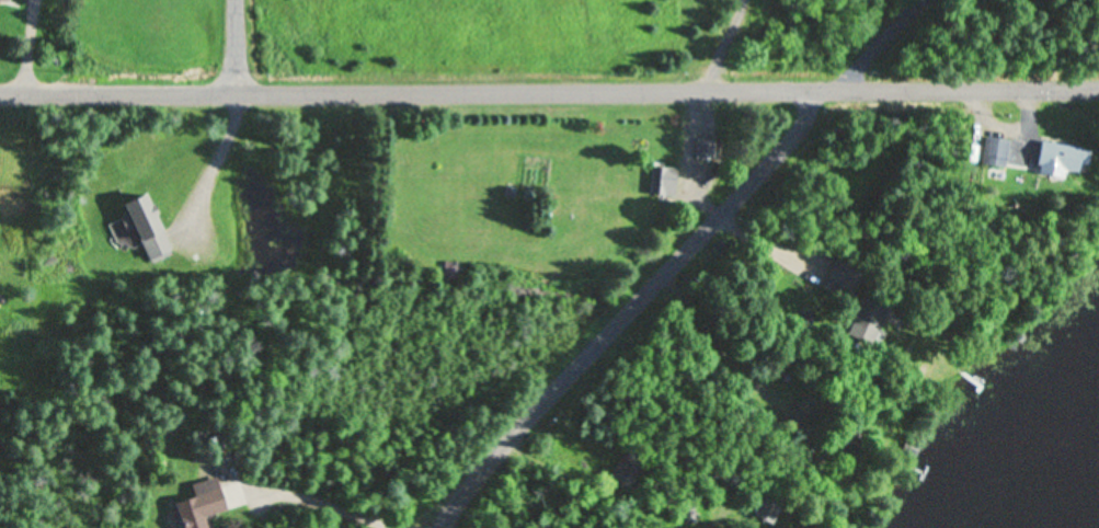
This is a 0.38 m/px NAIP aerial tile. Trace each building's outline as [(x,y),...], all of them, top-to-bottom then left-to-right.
[(1003,169),(1007,141),(983,138),(980,166),(1003,169)] [(692,163),(713,164),(714,140),(694,139),(692,163)] [(1065,145),(1036,145),(1036,177),(1065,177),(1065,145)] [(673,197),(673,168),(649,168),(649,197),(673,197)] [(121,203),(144,261),(167,252),(144,195),(121,203)] [(822,285),(847,298),(859,272),(834,260),(822,285)] [(457,286),(457,264),(442,264),(442,286),(457,286)] [(849,318),(877,332),(888,310),(860,296),(849,318)] [(215,478),(189,484),(193,499),(174,504),(180,527),(205,527),(203,518),(223,513),(215,478)] [(695,526),(690,510),(676,513),(680,527),(688,527),(695,526)]
